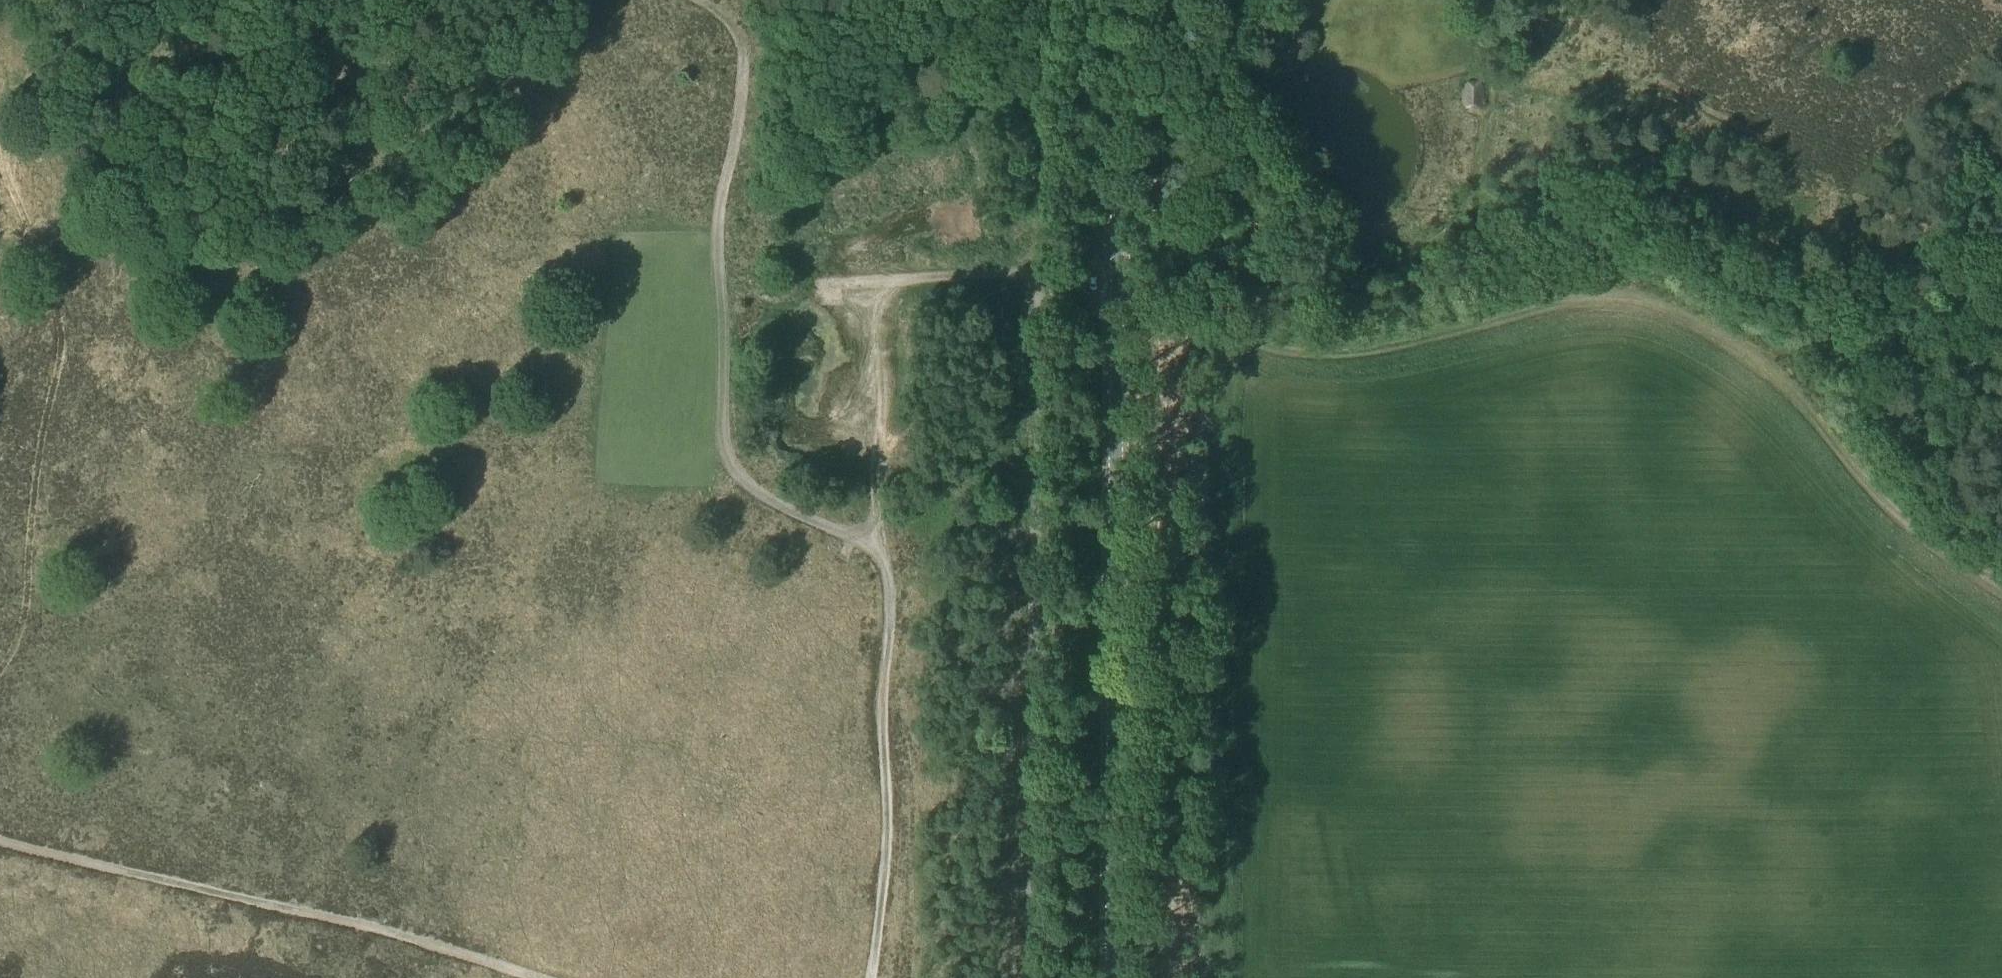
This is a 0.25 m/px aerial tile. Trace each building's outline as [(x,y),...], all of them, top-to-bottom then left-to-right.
[(1467,82),(1462,85),(1462,103),(1466,108),(1478,109),(1484,104),(1484,88),(1479,82),(1467,82)]
